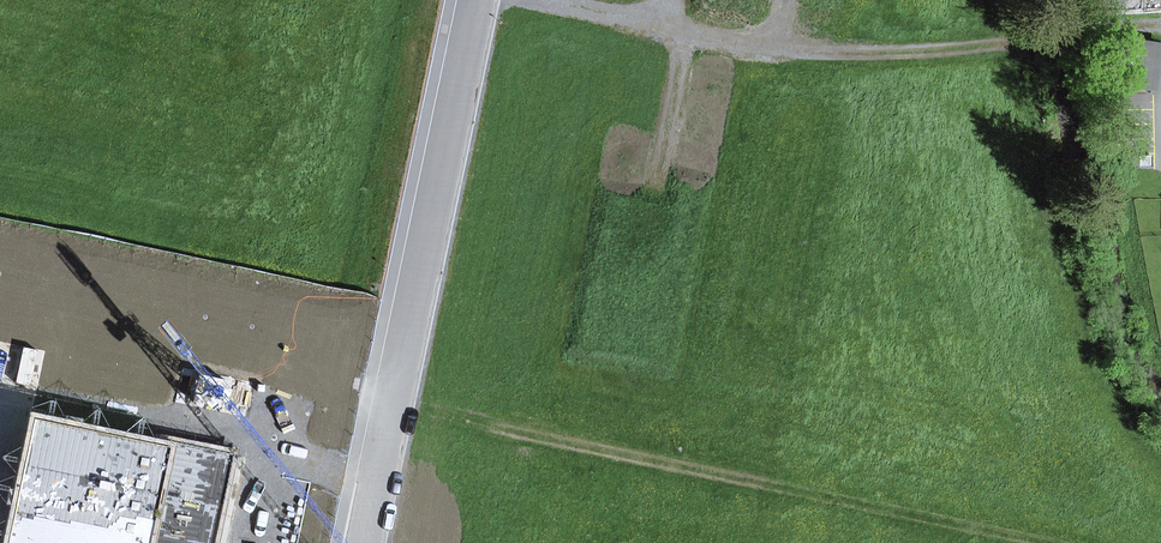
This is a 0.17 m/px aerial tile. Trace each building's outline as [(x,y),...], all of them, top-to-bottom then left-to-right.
[(1147,60),(1160,60),(1160,36),(1147,36),(1147,60)] [(1103,44),(1105,65),(1136,63),(1135,42),(1103,44)]
